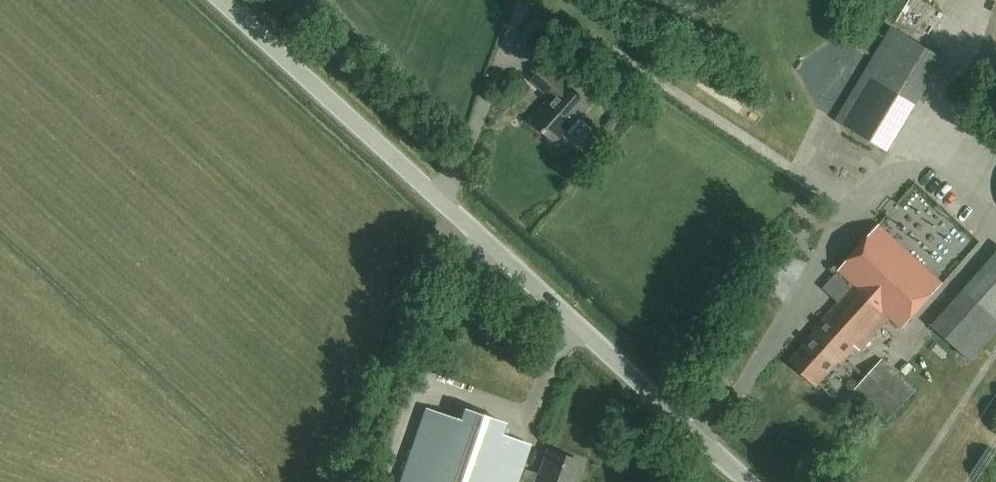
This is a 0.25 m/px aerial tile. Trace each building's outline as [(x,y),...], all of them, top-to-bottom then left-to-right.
[(536,18),(527,28),(518,39),(529,49),(531,47),(542,57),(555,43),(543,33),(548,28),(536,18)] [(858,143),(862,138),(886,153),(943,59),(891,28),(872,59),(881,64),(871,80),(863,75),(835,122),(850,131),(847,136),(858,143)] [(553,97),(531,121),(555,143),(590,103),(566,82),(565,84),(545,66),(533,80),(553,97)] [(815,333),(789,362),(814,385),(837,360),(840,363),(855,347),(860,351),(889,318),(901,329),(942,284),(876,225),(835,271),(836,272),(821,289),(836,303),(811,330),(815,333)] [(995,332),(995,253),(930,326),(970,361),(995,332)] [(853,390),(887,421),(916,391),(881,359),(853,390)] [(501,435),(504,424),(464,410),(460,421),(428,409),(403,481),(573,481),(580,462),(547,450),(539,474),(519,467),(527,444),(501,435)]
